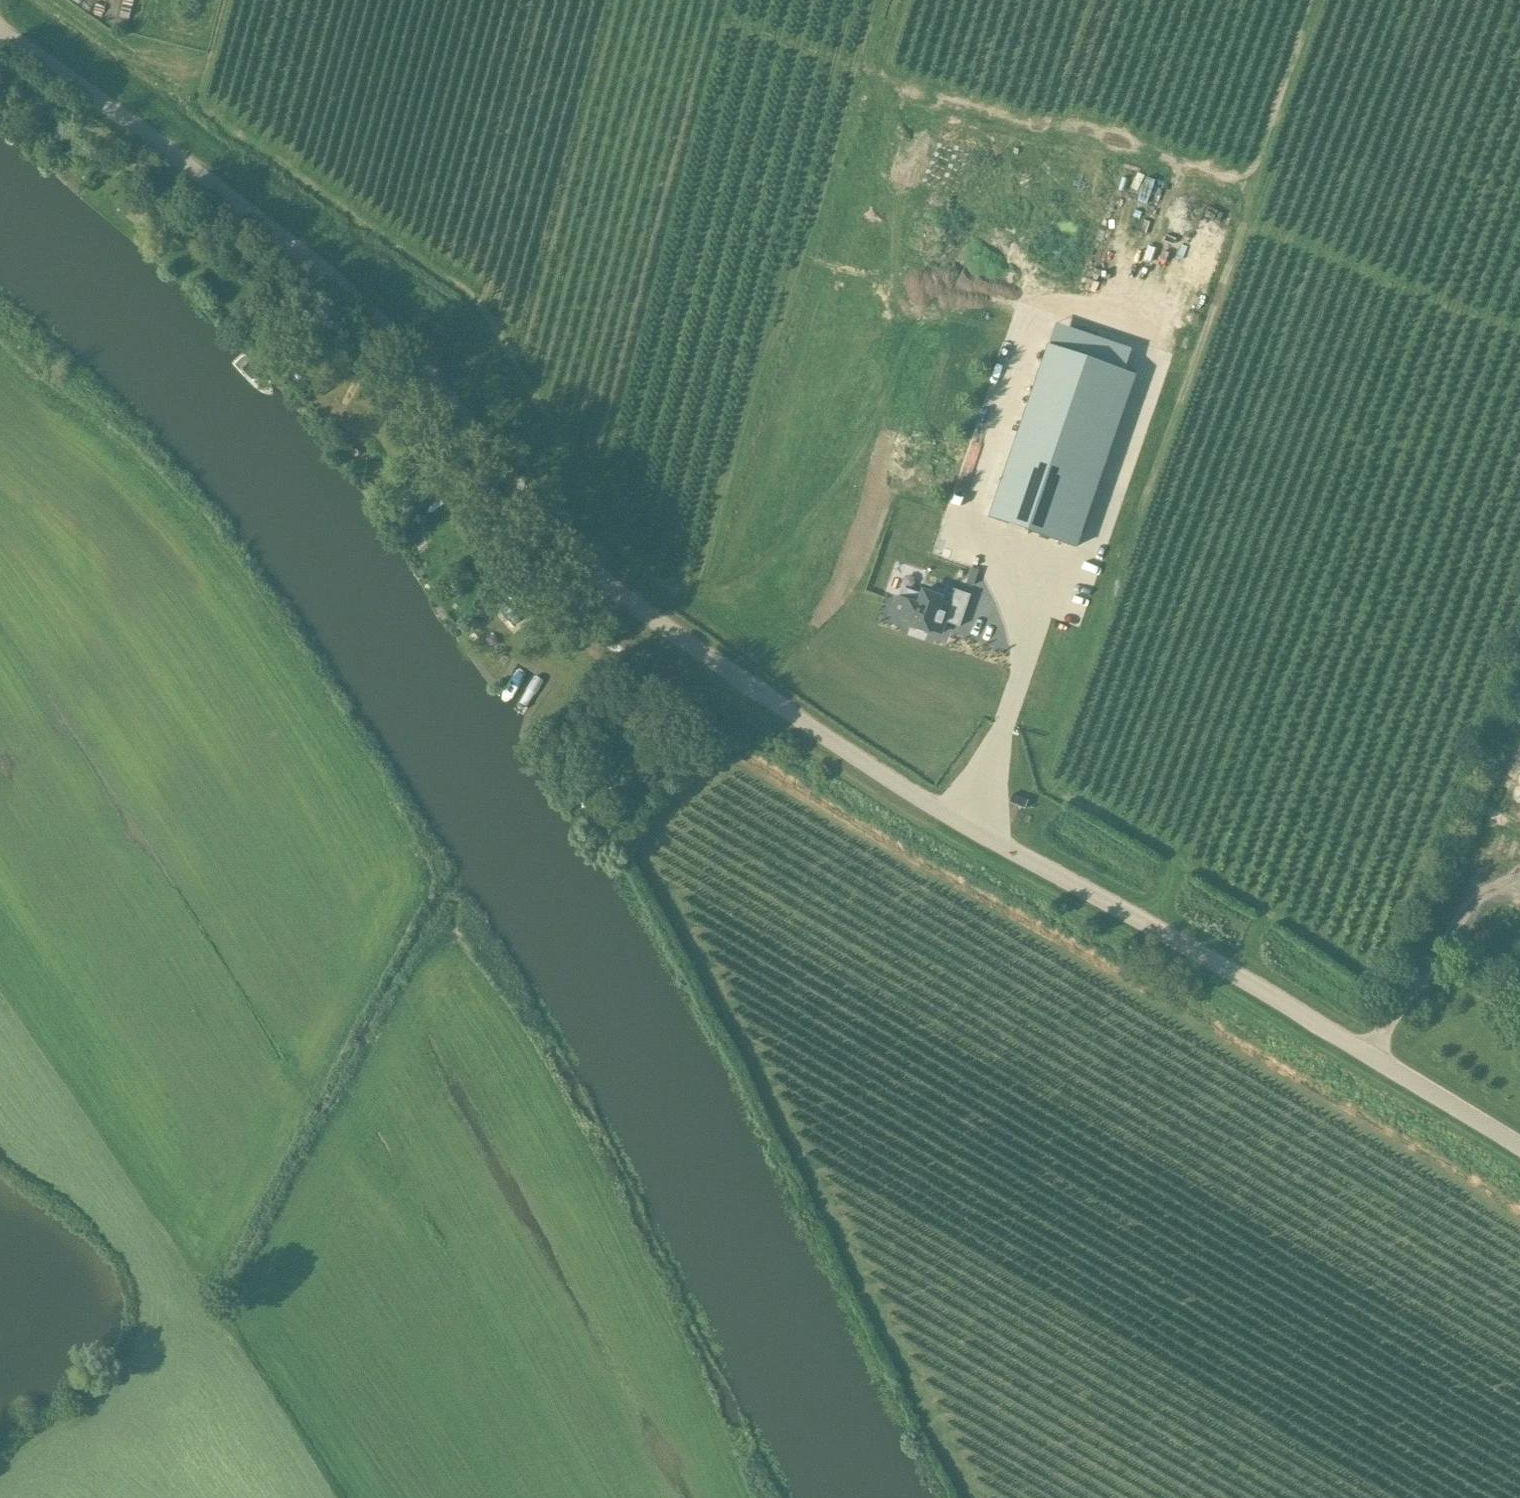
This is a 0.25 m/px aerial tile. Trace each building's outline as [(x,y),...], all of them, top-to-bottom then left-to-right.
[(1047,345),(988,517),(1065,544),(1124,371),(1047,345)] [(895,597),(889,616),(910,623),(909,627),(928,633),(930,629),(941,633),(945,622),(959,627),(970,595),(953,589),(948,604),(940,601),(941,597),(922,590),(921,594),(903,588),(899,598),(895,597)]
